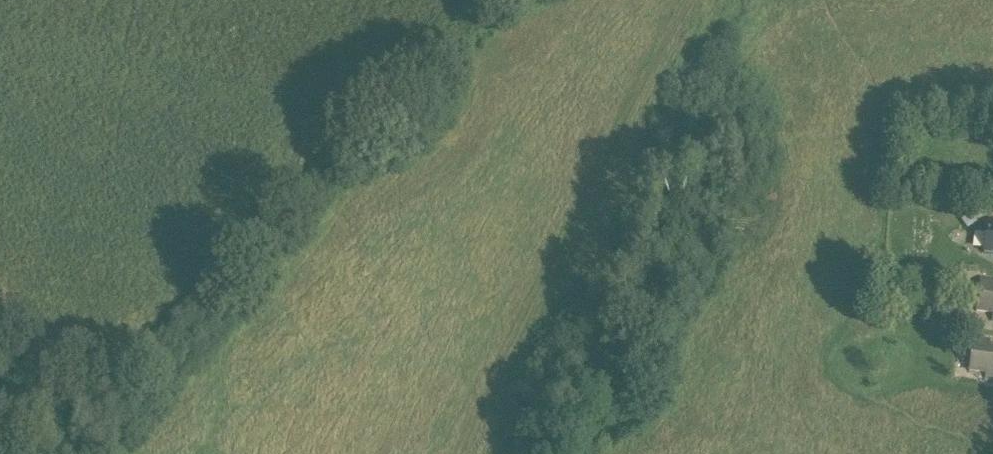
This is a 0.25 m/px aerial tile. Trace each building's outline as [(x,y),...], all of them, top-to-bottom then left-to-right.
[(968,229),(978,222),(972,214),(962,221),(968,229)] [(988,221),(983,253),(992,255),(992,221),(988,221)] [(980,280),(976,313),(992,315),(992,322),(992,323),(992,282),(980,280)] [(988,349),(989,342),(973,340),(969,373),(985,375),(984,382),(992,383),(992,350),(988,349)]
